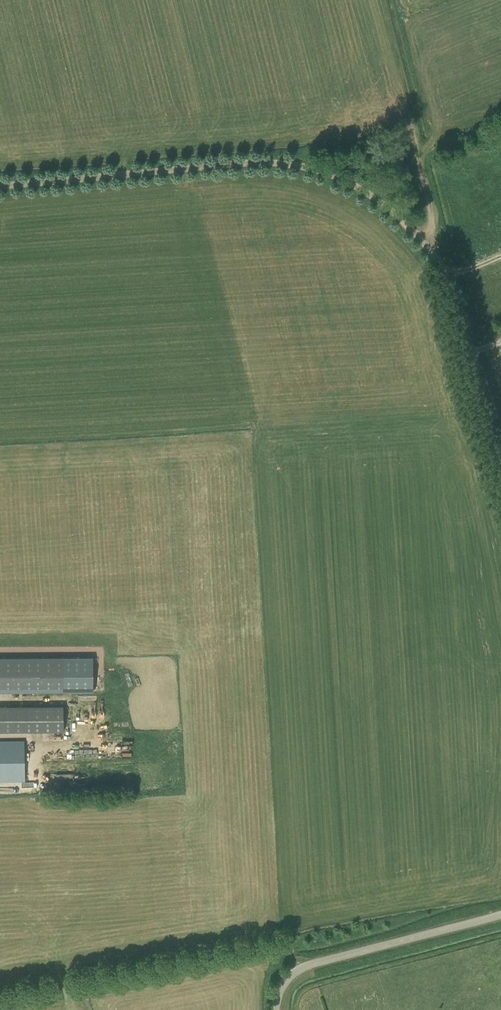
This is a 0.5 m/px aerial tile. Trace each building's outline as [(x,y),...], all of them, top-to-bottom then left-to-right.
[(93,657),(0,657),(0,692),(93,692),(93,657)] [(63,731),(63,707),(0,707),(0,731),(63,731)] [(0,740),(0,782),(25,781),(24,740),(0,740)]
